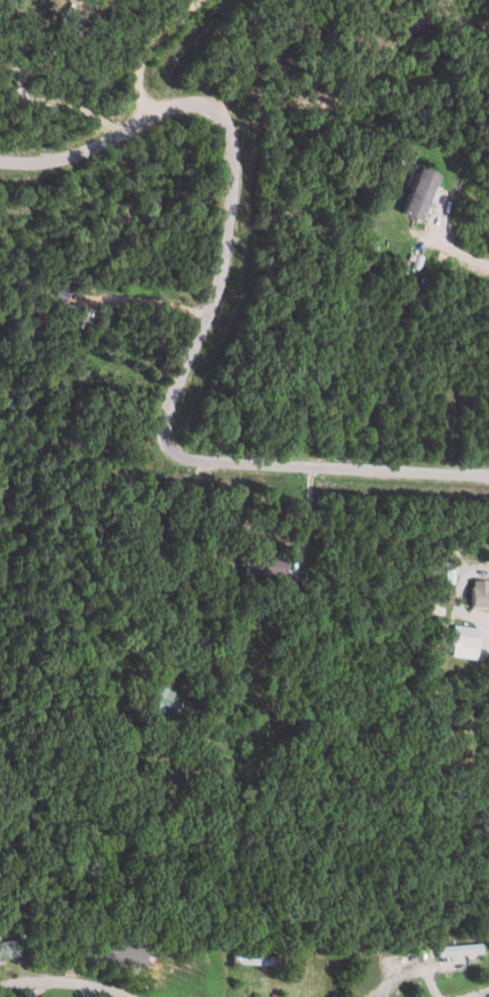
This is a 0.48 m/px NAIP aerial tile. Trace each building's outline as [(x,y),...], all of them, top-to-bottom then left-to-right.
[(441,174),(421,168),(405,215),(424,221),(441,174)] [(283,576),(283,558),(236,557),(236,575),(283,576)] [(465,580),(465,607),(488,606),(488,586),(484,586),(484,580),(465,580)] [(473,658),(474,627),(448,626),(447,657),(473,658)] [(19,957),(17,939),(0,942),(0,960),(19,957)] [(435,946),(435,957),(479,956),(479,945),(435,946)]
